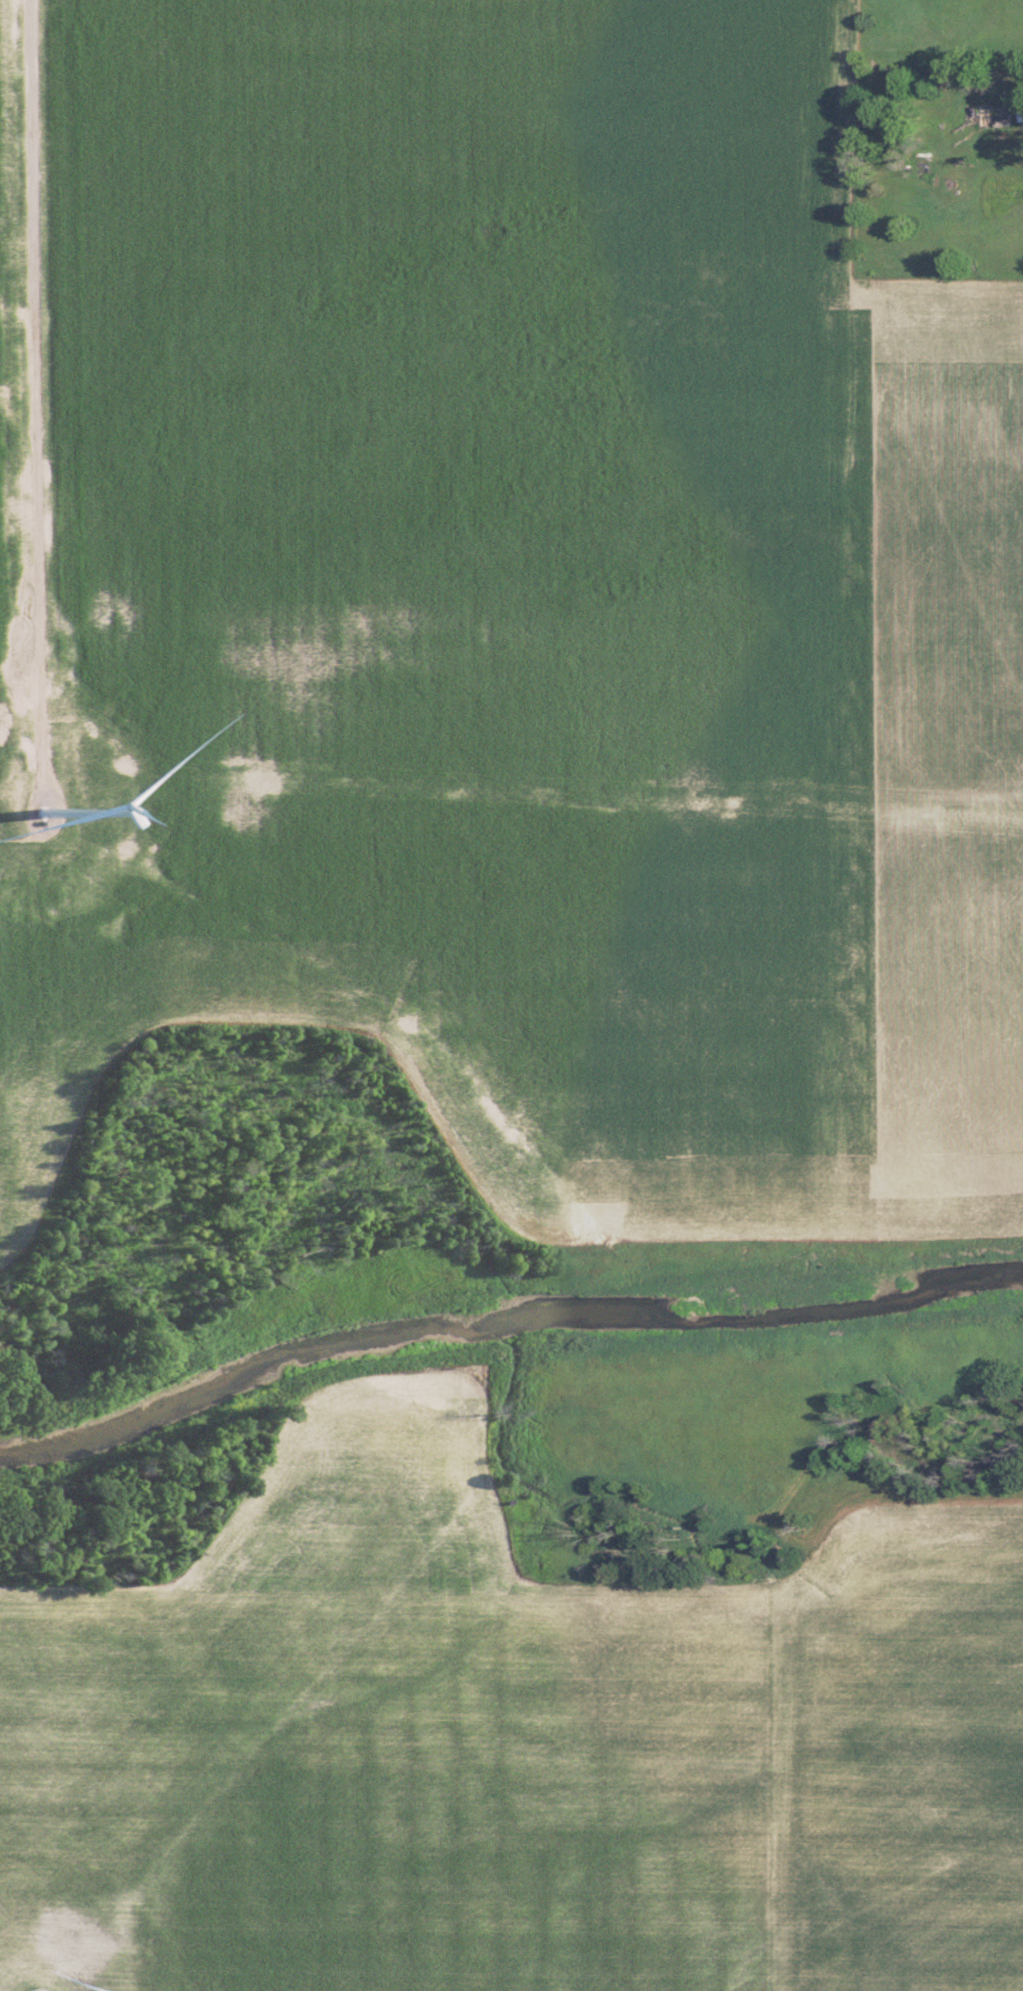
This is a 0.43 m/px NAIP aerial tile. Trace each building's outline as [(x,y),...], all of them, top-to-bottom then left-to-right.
[(964,127),(1011,128),(1011,106),(964,106),(964,127)]
